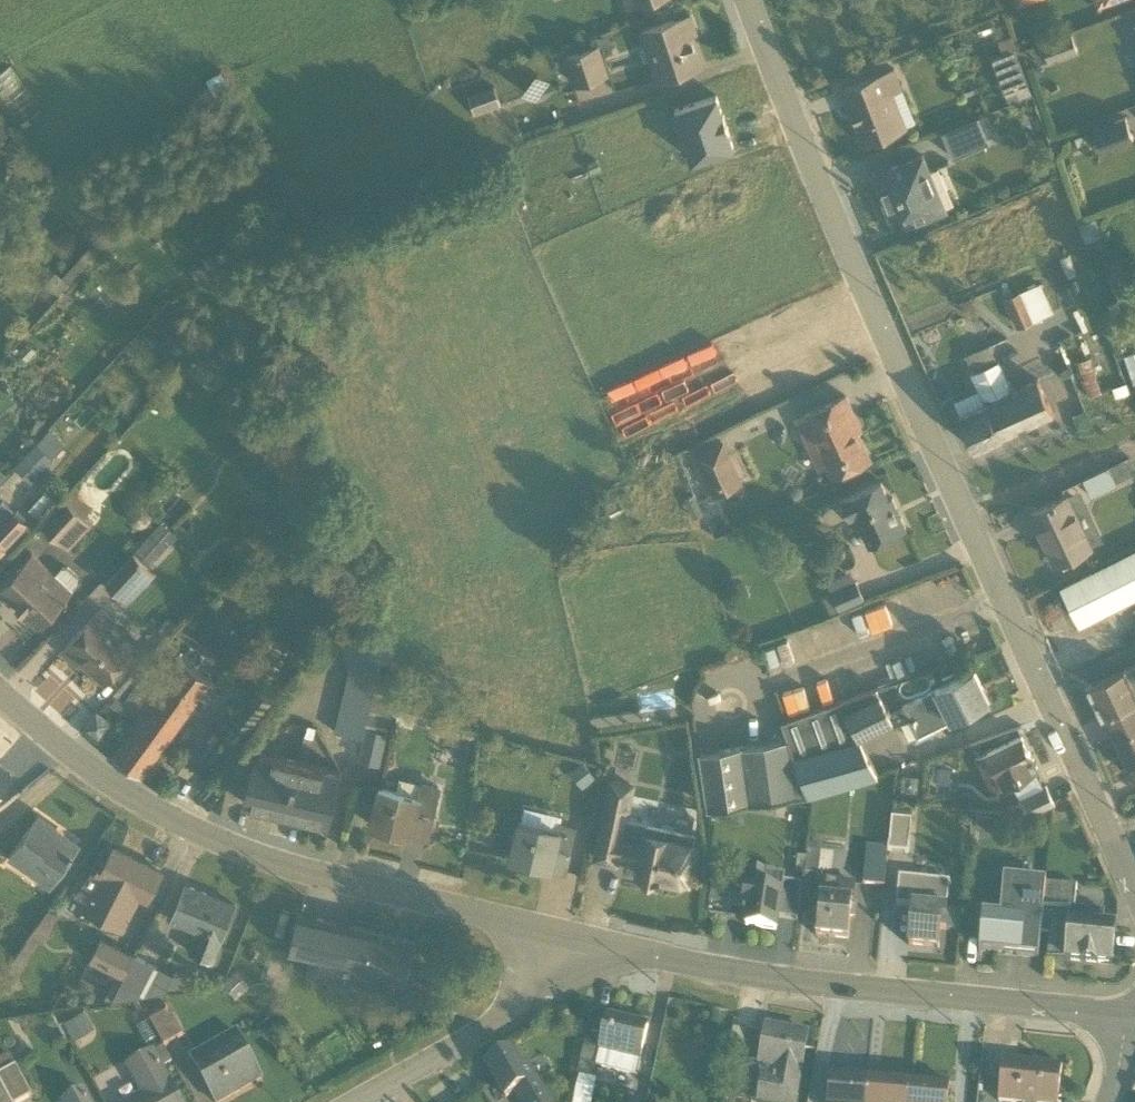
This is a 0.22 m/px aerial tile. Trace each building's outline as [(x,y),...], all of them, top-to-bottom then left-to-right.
[(627,10),(655,0),(624,0),(627,10)] [(690,15),(639,31),(655,81),(701,66),(691,35),(696,33),(690,15)] [(1078,49),(1071,32),(1042,44),(1049,61),(1078,49)] [(563,57),(564,61),(574,88),(609,75),(598,44),(563,57)] [(1014,50),(992,59),(1009,102),(1031,93),(1014,50)] [(896,68),(840,90),(861,143),(907,125),(894,92),(904,88),(896,68)] [(469,92),(475,112),(500,106),(494,85),(469,92)] [(716,96),(671,111),(688,160),(732,145),(716,96)] [(621,144),(654,133),(648,112),(614,123),(621,144)] [(989,113),(942,131),(953,157),(988,143),(985,137),(997,132),(989,113)] [(1102,150),(1133,138),(1124,116),(1114,119),(1112,113),(1091,121),(1102,150)] [(908,222),(946,207),(925,154),(891,167),(893,174),(875,181),(889,216),(903,211),(908,222)] [(1086,241),(1104,234),(1098,215),(1079,222),(1086,241)] [(1040,281),(1004,297),(1017,327),(1054,311),(1040,281)] [(974,449),(1053,414),(1037,379),(1012,390),(999,359),(996,360),(989,344),(966,354),(973,371),(971,372),(979,391),(953,402),(974,449)] [(1116,348),(1078,360),(1088,395),(1127,384),(1116,348)] [(1134,350),(1124,354),(1134,381),(1134,380),(1134,353),(1134,350)] [(845,396),(795,419),(818,470),(825,467),(829,477),(868,459),(848,414),(853,412),(845,396)] [(742,483),(722,441),(694,455),(713,496),(742,483)] [(37,443),(15,467),(31,482),(54,458),(37,443)] [(1129,457),(1084,479),(1091,495),(1134,474),(1134,468),(1129,457)] [(866,547),(905,529),(891,499),(888,500),(880,482),(839,500),(840,502),(827,508),(824,512),(823,515),(824,519),(825,521),(828,523),(834,525),(847,519),(848,520),(853,518),(866,547)] [(1081,489),(1032,511),(1054,561),(1103,540),(1081,489)] [(702,513),(694,495),(684,500),(692,517),(702,513)] [(47,525),(76,551),(99,526),(69,499),(47,525)] [(1,501),(0,502),(0,552),(3,548),(5,550),(28,526),(1,501)] [(106,583),(130,604),(156,576),(147,568),(172,540),(156,525),(106,583)] [(1061,588),(1077,621),(1134,593),(1134,551),(1061,588)] [(0,589),(0,592),(39,627),(81,582),(63,565),(54,575),(32,554),(0,589)] [(829,614),(863,599),(850,571),(826,582),(831,594),(822,598),(829,614)] [(101,680),(136,641),(101,610),(62,653),(76,665),(80,661),(101,680)] [(372,697),(379,670),(375,661),(393,655),(386,635),(368,641),(366,633),(339,642),(349,671),(333,732),(361,739),(365,724),(372,697)] [(208,680),(173,655),(152,683),(145,678),(125,707),(140,719),(113,758),(141,777),(208,680)] [(1134,701),(1134,665),(1087,687),(1101,717),(1134,701)] [(916,736),(989,701),(974,671),(888,713),(892,722),(895,727),(909,720),(916,736)] [(272,699),(256,687),(230,721),(246,733),(272,699)] [(781,724),(787,742),(700,755),(708,812),(808,797),(808,798),(876,777),(860,738),(892,722),(888,713),(876,689),(781,724)] [(396,704),(372,697),(365,724),(389,730),(396,704)] [(1101,717),(1129,777),(1134,774),(1134,701),(1101,717)] [(415,715),(398,710),(395,722),(412,727),(415,715)] [(110,724),(94,713),(83,729),(99,741),(110,724)] [(389,735),(366,730),(358,762),(380,768),(389,735)] [(1033,770),(1037,768),(1021,736),(975,758),(991,790),(1010,781),(1021,802),(1009,807),(1013,815),(1027,817),(1054,803),(1045,786),(1042,787),(1033,770)] [(254,751),(241,803),(327,824),(340,772),(254,751)] [(11,777),(0,767),(0,788),(11,777)] [(370,826),(427,840),(440,786),(400,777),(396,791),(379,787),(370,826)] [(693,843),(695,833),(629,819),(637,783),(612,778),(594,859),(615,864),(616,857),(639,862),(637,875),(658,880),(659,876),(689,882),(698,844),(693,843)] [(908,850),(913,806),(893,804),(888,848),(908,850)] [(512,849),(509,860),(566,874),(577,827),(561,823),(562,817),(526,808),(523,821),(519,820),(515,838),(480,829),(478,840),(512,849)] [(1004,817),(976,814),(975,828),(1002,831),(1004,817)] [(37,816),(6,859),(48,889),(79,846),(37,816)] [(823,844),(809,843),(806,874),(819,876),(823,844)] [(114,848),(105,865),(101,863),(95,876),(91,873),(75,895),(83,899),(78,910),(122,932),(139,900),(145,903),(161,873),(114,848)] [(885,889),(889,852),(867,850),(863,887),(885,889)] [(775,931),(784,876),(748,871),(742,908),(748,909),(745,926),(775,931)] [(949,883),(898,878),(895,907),(911,909),(908,946),(938,949),(940,930),(944,930),(949,883)] [(1038,959),(1043,907),(1045,884),(1003,879),(1001,916),(983,914),(979,953),(1038,959)] [(816,937),(847,940),(854,885),(817,881),(815,900),(820,900),(816,937)] [(1051,921),(1047,960),(1111,966),(1115,928),(1102,927),(1103,912),(1074,910),(1076,887),(1045,884),(1043,907),(1070,909),(1068,923),(1051,921)] [(212,964),(234,906),(185,886),(170,925),(195,934),(187,954),(212,964)] [(297,913),(288,953),(309,958),(304,976),(328,982),(326,991),(369,1001),(376,973),(405,980),(415,940),(297,913)] [(110,1002),(134,956),(101,939),(89,962),(116,976),(105,999),(110,1002)] [(173,978),(134,956),(111,1001),(165,993),(167,989),(188,986),(191,977),(176,970),(173,978)] [(234,971),(222,984),(236,998),(248,986),(234,971)] [(165,1006),(146,1016),(163,1046),(182,1035),(165,1006)] [(85,1010),(59,1025),(68,1042),(95,1027),(85,1010)] [(592,1013),(575,1101),(590,1101),(599,1053),(639,1062),(647,1026),(592,1013)] [(146,1044),(156,1039),(147,1023),(137,1029),(146,1044)] [(755,1101),(795,1101),(806,1035),(768,1028),(755,1101)] [(754,1057),(758,1034),(733,1029),(729,1052),(754,1057)] [(189,1058),(214,1101),(220,1101),(260,1079),(233,1032),(189,1058)] [(126,1101),(178,1101),(160,1069),(171,1063),(162,1047),(124,1069),(139,1095),(126,1101)] [(527,1064),(520,1068),(510,1052),(484,1066),(504,1101),(515,1095),(519,1101),(548,1101),(527,1064)] [(10,1101),(17,1101),(31,1093),(8,1054),(0,1059),(0,1085),(10,1101)] [(1002,1061),(998,1101),(1059,1101),(1062,1067),(1002,1061)] [(868,1079),(832,1076),(830,1101),(866,1101),(868,1079)] [(868,1079),(866,1101),(911,1101),(912,1083),(868,1079)] [(912,1083),(911,1101),(946,1101),(947,1086),(912,1083)] [(0,1085),(0,1101),(10,1101),(0,1085)] [(81,1092),(63,1101),(87,1101),(81,1092)]
